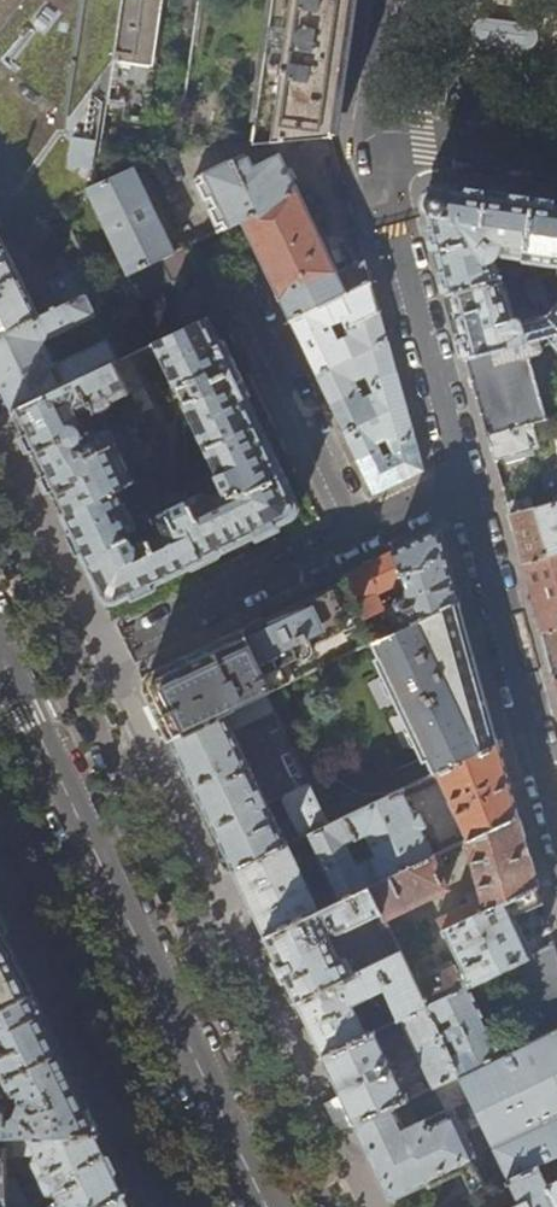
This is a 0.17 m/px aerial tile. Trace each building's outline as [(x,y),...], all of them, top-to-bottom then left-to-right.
[(2,144),(0,165),(0,228),(45,207),(59,201),(88,188),(96,184),(122,0),(0,0),(0,144),(2,144)] [(96,184),(133,167),(178,147),(199,0),(122,0),(96,184)] [(178,147),(331,137),(337,98),(350,12),(351,0),(199,0),(178,147)] [(534,27),(528,24),(488,19),(482,18),(476,22),(472,28),(472,35),(476,42),(482,45),(523,50),(530,49),(536,44),(538,38),(537,32),(534,27)] [(426,102),(446,105),(451,75),(430,72),(426,102)] [(338,274),(280,156),(256,168),(251,158),(249,159),(246,154),(237,159),(237,160),(195,181),(220,232),(242,221),(248,233),(266,271),(291,323),(326,304),(371,281),(369,272),(365,260),(338,274)] [(176,252),(133,167),(96,184),(88,188),(129,274),(163,258),(176,252)] [(525,257),(533,202),(471,193),(441,189),(438,188),(433,189),(428,194),(425,199),(424,206),(449,294),(502,278),(496,257),(499,256),(500,254),(525,257)] [(533,202),(525,257),(525,259),(525,260),(556,266),(556,205),(533,202)] [(41,316),(0,241),(0,336),(41,316)] [(129,274),(101,287),(49,312),(41,316),(0,336),(0,384),(13,411),(116,362),(118,361),(108,341),(56,366),(44,340),(96,315),(96,317),(141,296),(143,301),(176,285),(163,258),(129,274)] [(525,260),(525,259),(507,265),(510,276),(520,273),(528,271),(524,263),(525,260)] [(39,292),(49,312),(101,287),(89,263),(49,283),(50,286),(39,292)] [(528,271),(520,273),(523,280),(525,282),(524,284),(533,301),(534,303),(542,299),(532,277),(528,271)] [(553,306),(549,297),(550,293),(541,275),(537,274),(532,277),(542,299),(549,312),(556,321),(556,302),(553,306)] [(449,294),(458,327),(466,358),(545,335),(556,332),(556,321),(549,312),(542,314),(539,310),(525,314),(524,319),(517,316),(509,288),(505,290),(502,278),(449,294)] [(371,281),(326,304),(335,323),(340,321),(343,329),(380,312),(376,297),(371,281)] [(205,282),(164,303),(178,333),(209,318),(219,312),(205,282)] [(326,304),(291,323),(299,340),(303,349),(332,334),(329,326),(335,323),(326,304)] [(346,336),(341,339),(349,359),(388,341),(384,329),(380,312),(343,329),(346,336)] [(120,599),(134,593),(134,594),(157,583),(156,582),(256,534),(257,536),(279,526),(278,524),(291,519),(296,502),(248,400),(249,399),(222,341),(220,342),(209,318),(178,333),(155,344),(223,489),(207,497),(204,491),(188,499),(186,494),(177,491),(169,495),(166,505),(168,509),(152,517),(159,531),(135,543),(132,537),(137,534),(138,528),(119,488),(63,515),(88,568),(102,596),(120,599)] [(545,335),(550,340),(556,348),(556,332),(545,335)] [(332,334),(303,349),(310,361),(316,374),(349,359),(341,339),(335,342),(332,334)] [(550,340),(545,335),(466,358),(477,395),(488,435),(556,414),(556,402),(544,406),(531,359),(550,340)] [(388,341),(349,359),(358,379),(366,376),(369,385),(396,372),(393,359),(388,341)] [(145,386),(131,355),(118,361),(116,362),(130,392),(145,386)] [(349,359),(316,374),(324,391),(330,404),(358,391),(354,381),(358,379),(349,359)] [(116,362),(13,411),(35,457),(63,515),(119,488),(135,480),(112,430),(107,428),(93,435),(82,412),(91,408),(93,412),(99,412),(106,410),(110,408),(116,403),(115,400),(130,392),(116,362)] [(396,372),(369,385),(373,393),(365,396),(374,417),(382,438),(385,437),(389,447),(414,436),(411,424),(400,387),(396,372)] [(358,391),(330,404),(338,419),(344,433),(374,417),(365,396),(360,398),(358,391)] [(488,435),(494,459),(538,447),(534,433),(556,428),(556,414),(488,435)] [(382,438),(374,417),(344,433),(353,451),(358,462),(379,452),(375,442),(382,438)] [(421,463),(414,436),(389,447),(391,451),(388,452),(400,481),(423,470),(421,463)] [(400,481),(388,452),(381,456),(379,452),(358,462),(368,482),(373,494),(400,481)] [(510,514),(516,538),(523,562),(556,552),(556,501),(510,514)] [(439,529),(393,552),(404,580),(407,586),(406,586),(406,591),(404,592),(404,591),(403,591),(403,593),(395,597),(392,604),(403,628),(459,602),(448,562),(439,529)] [(343,575),(346,581),(374,642),(403,628),(392,604),(383,608),(376,592),(379,591),(381,595),(387,592),(386,588),(404,580),(393,552),(372,561),(343,575)] [(523,562),(532,596),(543,633),(556,628),(556,552),(523,562)] [(294,606),(244,630),(273,689),(373,642),(374,642),(346,581),(316,596),(317,597),(306,602),(305,601),(294,606)] [(374,642),(373,642),(380,656),(376,658),(422,759),(426,757),(433,773),(498,742),(479,674),(459,602),(403,628),(374,642)] [(543,633),(549,657),(555,679),(556,678),(556,628),(543,633)] [(151,682),(147,689),(153,702),(170,738),(268,692),(273,689),(244,630),(193,654),(153,673),(151,682)] [(268,692),(170,738),(198,796),(233,869),(288,843),(268,801),(285,793),(283,798),(302,837),(310,832),(330,823),(268,692)] [(509,782),(498,742),(433,773),(411,784),(414,790),(441,777),(467,839),(518,815),(509,782)] [(402,788),(345,816),(355,836),(366,831),(376,853),(365,858),(377,883),(433,856),(420,827),(425,824),(420,812),(415,814),(402,788)] [(467,839),(465,840),(480,895),(436,916),(443,931),(446,930),(462,966),(457,969),(454,963),(450,965),(447,961),(413,977),(427,1006),(470,986),(518,963),(532,956),(514,917),(542,903),(536,881),(522,831),(518,815),(467,839)] [(345,816),(330,823),(310,832),(342,899),(370,886),(377,883),(365,858),(354,863),(343,841),(355,836),(345,816)] [(288,843),(233,869),(248,899),(266,936),(321,909),(288,843)] [(377,883),(370,886),(383,914),(445,884),(436,865),(442,863),(438,853),(433,856),(377,883)] [(342,899),(321,909),(266,936),(282,970),(297,1002),(401,952),(383,914),(370,886),(342,899)] [(1,1005),(31,993),(13,955),(0,928),(0,1003),(1,1005)] [(532,956),(518,963),(548,1034),(556,1029),(556,957),(554,946),(532,956)] [(401,952),(297,1002),(310,1028),(323,1056),(376,1031),(396,1021),(381,989),(384,987),(401,1019),(402,1018),(427,1006),(413,977),(401,952)] [(394,1107),(436,1087),(459,1076),(503,1055),(470,986),(427,1006),(402,1018),(423,1060),(396,1072),(376,1031),(323,1056),(338,1087),(344,1098),(354,1120),(356,1124),(394,1107)] [(3,1077),(59,1051),(44,1020),(31,993),(1,1005),(0,1003),(0,1072),(3,1077)] [(497,1154),(508,1177),(509,1178),(509,1177),(556,1154),(556,1029),(548,1034),(503,1055),(459,1076),(491,1143),(497,1154)] [(99,1133),(76,1085),(59,1051),(3,1077),(15,1104),(19,1104),(18,1113),(9,1114),(8,1109),(3,1103),(0,1103),(0,1134),(5,1134),(99,1133)] [(475,1151),(491,1143),(459,1076),(436,1087),(445,1108),(404,1128),(394,1107),(356,1124),(360,1131),(377,1168),(391,1198),(477,1155),(475,1151)] [(354,1120),(344,1098),(320,1108),(335,1141),(360,1131),(356,1124),(354,1120)] [(99,1204),(100,1205),(127,1191),(109,1154),(99,1133),(5,1134),(5,1147),(6,1206),(8,1206),(93,1206),(99,1204)] [(503,1179),(508,1177),(497,1154),(492,1157),(503,1179)] [(509,1177),(522,1201),(510,1206),(556,1206),(556,1178),(547,1183),(540,1168),(547,1168),(556,1163),(556,1154),(509,1177)] [(127,1191),(100,1205),(99,1204),(93,1206),(135,1206),(127,1191)]
